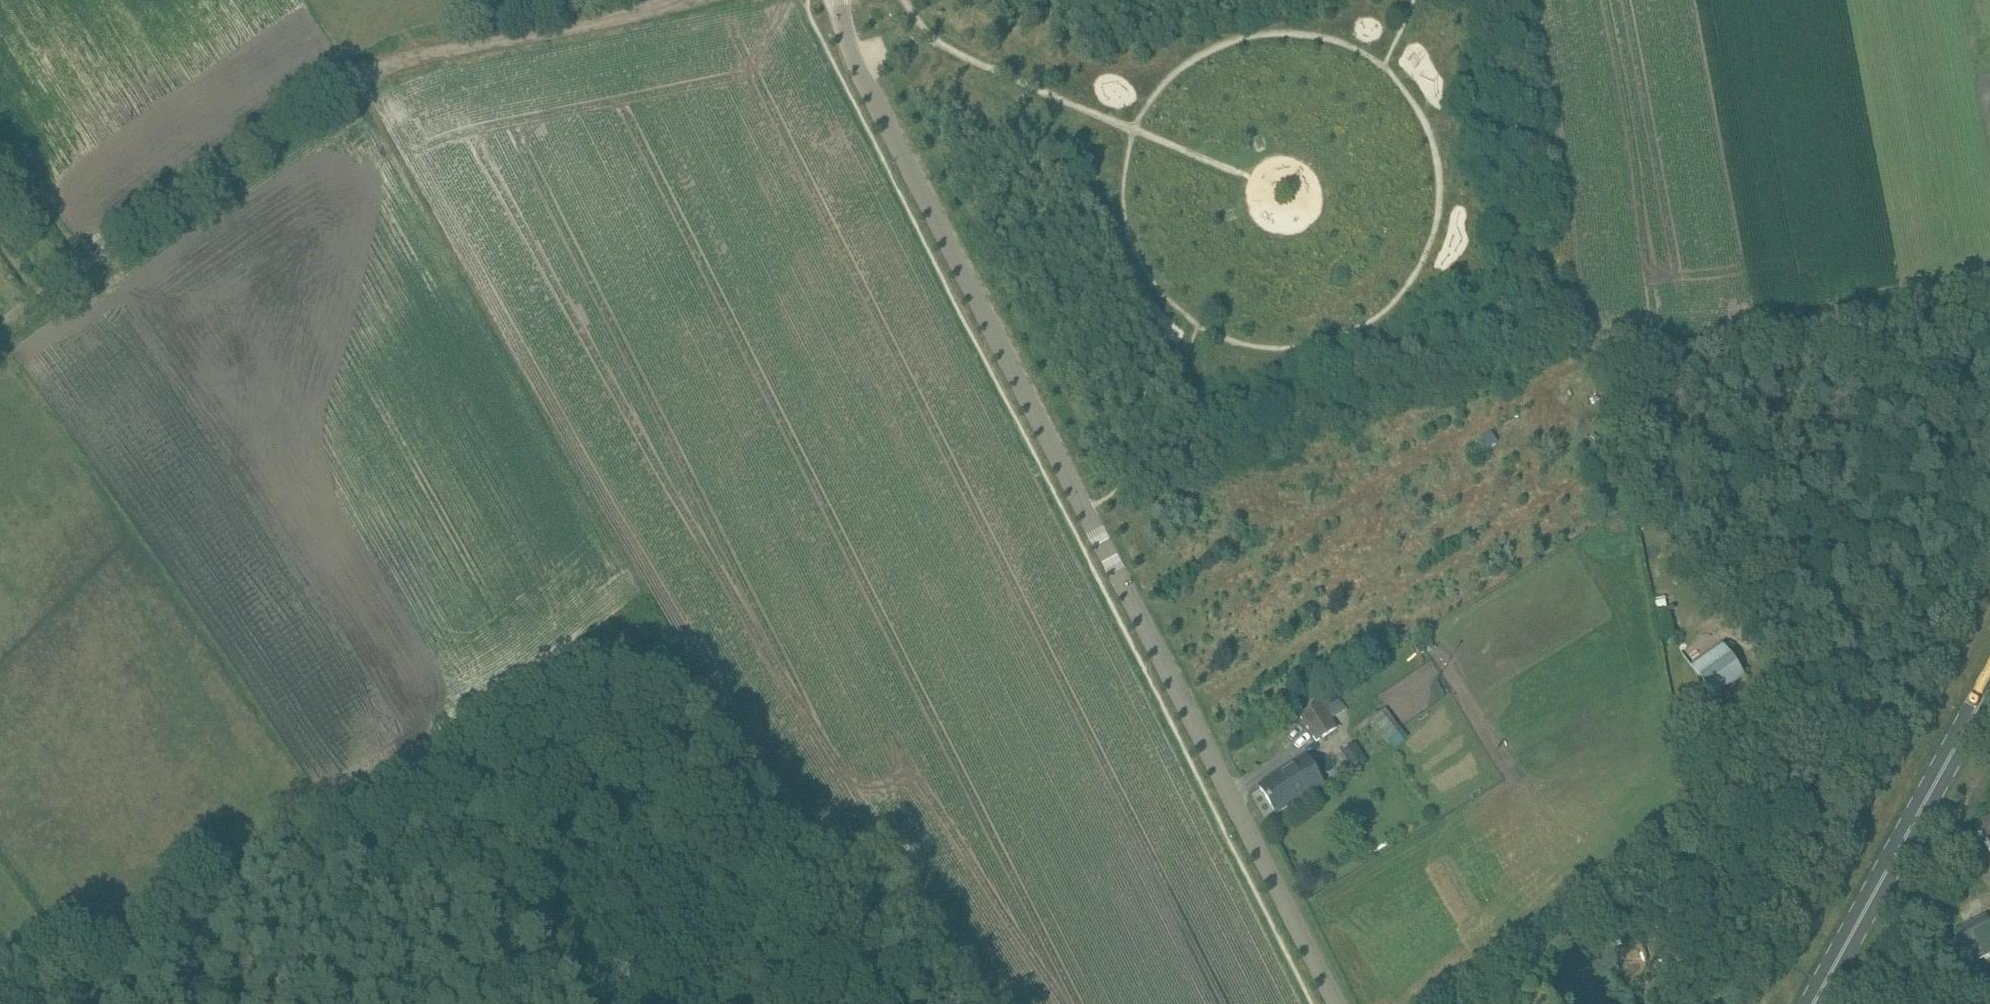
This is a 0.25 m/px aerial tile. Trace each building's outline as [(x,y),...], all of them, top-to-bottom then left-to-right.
[(1715,698),(1745,676),(1722,644),(1691,666),(1715,698)] [(1336,728),(1331,720),(1345,710),(1335,694),(1320,703),(1300,716),(1316,741),(1336,728)] [(1349,766),(1364,758),(1355,742),(1340,750),(1349,766)] [(1292,766),(1277,776),(1260,787),(1277,812),(1321,784),(1306,760),(1293,768),(1292,766)] [(1980,829),(1989,849),(1989,824),(1980,829)] [(1986,915),(1955,930),(1962,947),(1976,940),(1982,952),(1989,948),(1989,922),(1986,915)] [(1942,942),(1936,947),(1943,954),(1949,947),(1943,940),(1942,942)]
